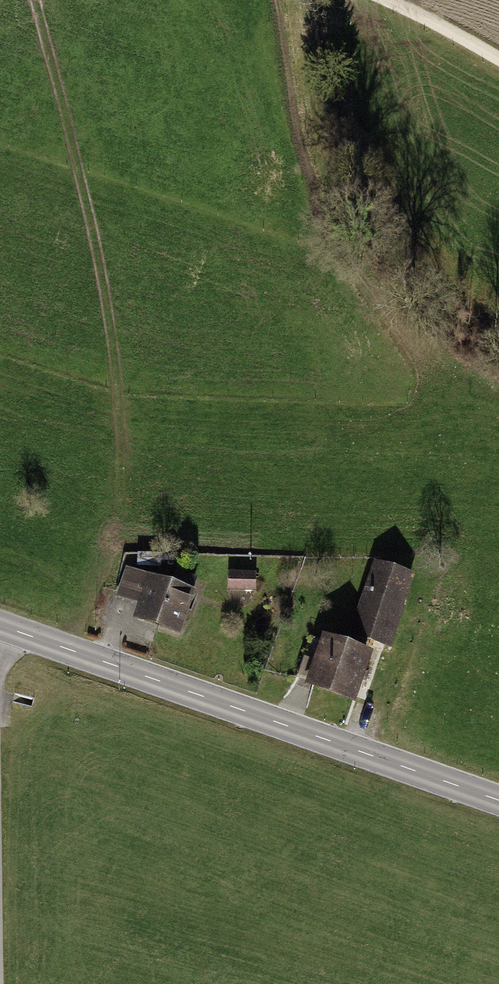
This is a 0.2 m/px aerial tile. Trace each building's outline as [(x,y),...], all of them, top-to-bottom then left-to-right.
[(415,580),(375,566),(351,637),(391,650),(415,580)] [(177,642),(198,584),(174,575),(169,588),(125,572),(115,601),(136,608),(129,625),(177,642)] [(259,577),(229,575),(228,594),(257,596),(259,577)] [(370,659),(320,642),(302,692),(353,710),(370,659)]
